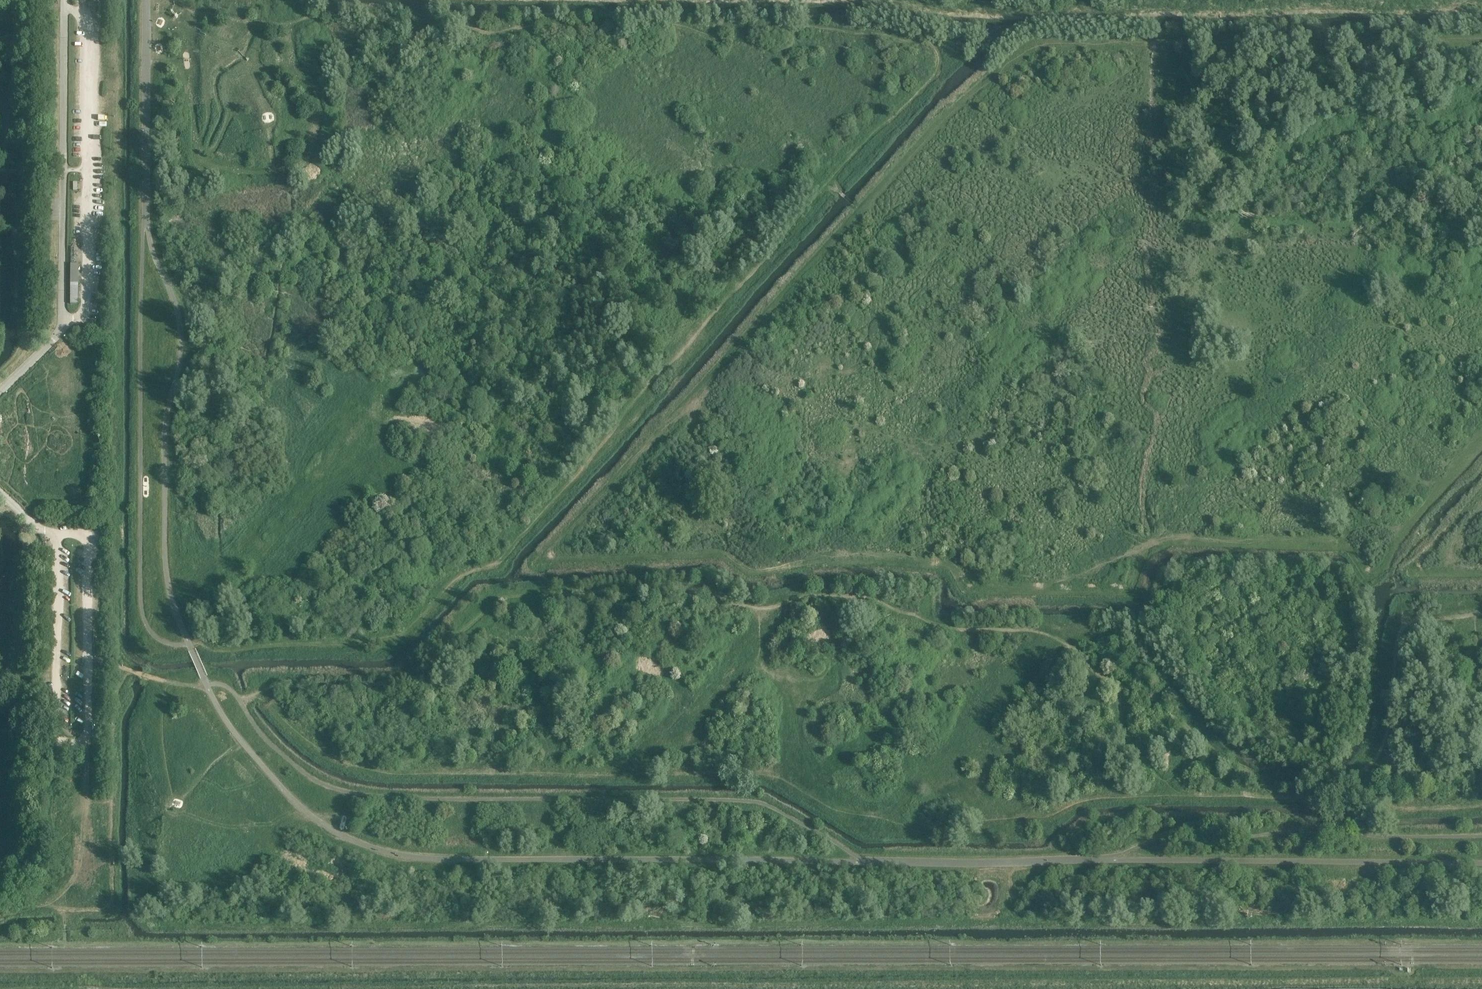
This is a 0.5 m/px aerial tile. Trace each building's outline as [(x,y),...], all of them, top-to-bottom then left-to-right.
[(663,251),(675,250),(675,241),(662,241),(663,251)]
